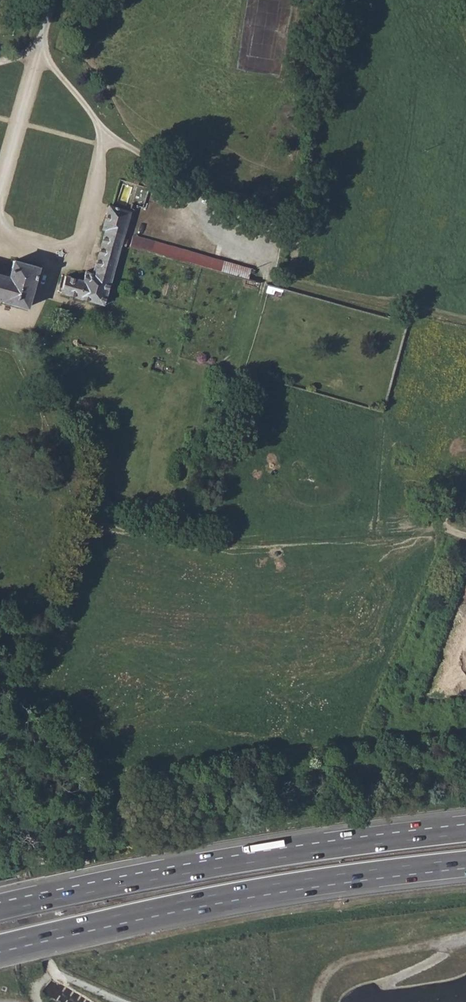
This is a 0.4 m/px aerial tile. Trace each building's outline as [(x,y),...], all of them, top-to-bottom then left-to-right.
[(64,294),(103,304),(122,244),(126,245),(128,238),(124,237),(131,212),(109,205),(102,229),(104,230),(92,270),(86,269),(83,279),(66,274),(62,289),(65,290),(64,294)] [(130,246),(247,277),(248,278),(251,267),(133,234),(130,246)] [(27,308),(38,267),(13,260),(8,276),(0,273),(0,300),(27,308)] [(259,282),(248,278),(247,277),(245,286),(258,290),(259,282)] [(266,291),(282,296),(285,288),(278,286),(268,284),(266,291)]
